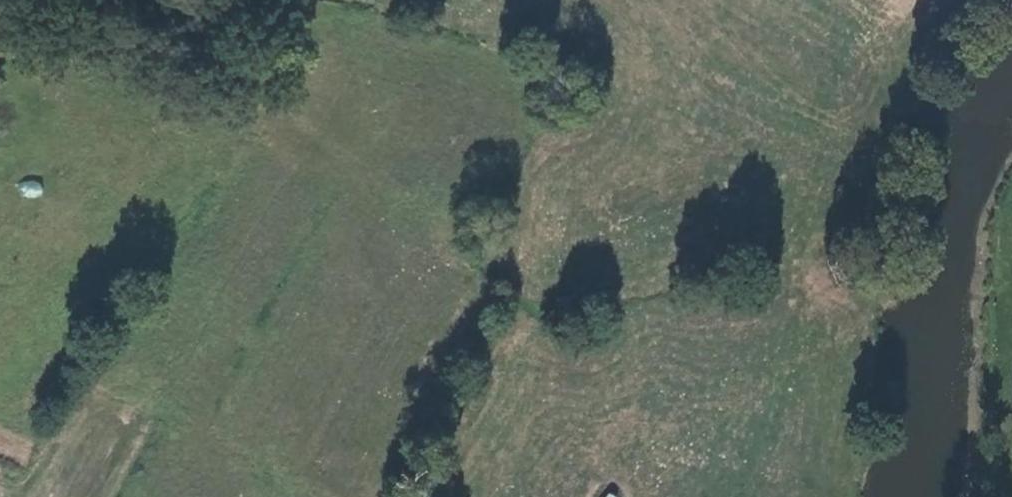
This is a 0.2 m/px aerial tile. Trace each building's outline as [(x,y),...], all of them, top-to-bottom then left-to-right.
[(39,179),(20,183),(23,199),(42,195),(39,179)]
